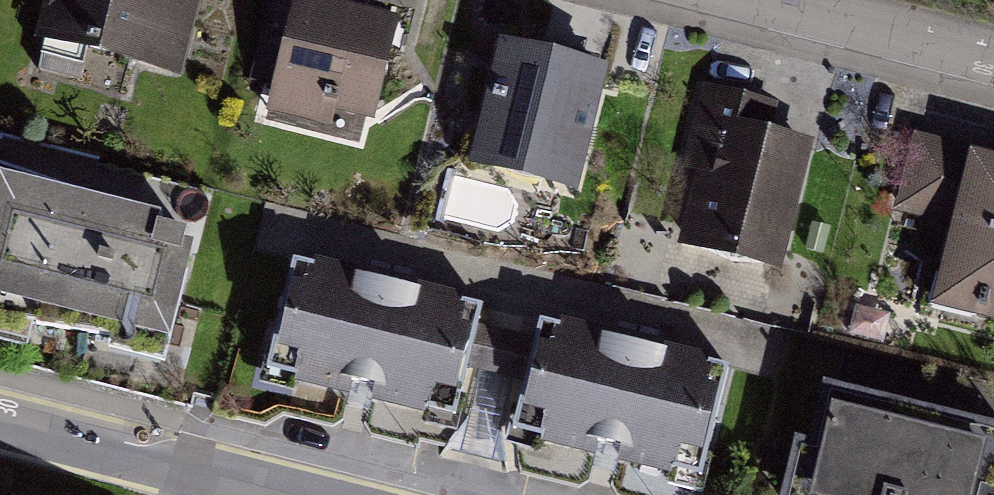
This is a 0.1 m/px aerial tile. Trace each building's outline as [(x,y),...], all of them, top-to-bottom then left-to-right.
[(36,58),(176,92),(199,0),(50,0),(36,58)] [(396,29),(294,4),(268,111),(370,136),(396,29)] [(575,49),(504,30),(469,157),(577,186),(612,60),(575,49)] [(810,137),(713,114),(684,237),(781,260),(810,137)] [(915,142),(897,220),(943,232),(926,303),(993,319),(993,160),(915,142)] [(2,179),(0,188),(0,321),(174,359),(204,222),(2,179)] [(475,312),(295,263),(267,368),(446,417),(475,312)] [(729,360),(541,313),(513,422),(701,470),(729,360)] [(825,383),(800,494),(990,494),(993,476),(993,420),(825,383)]
